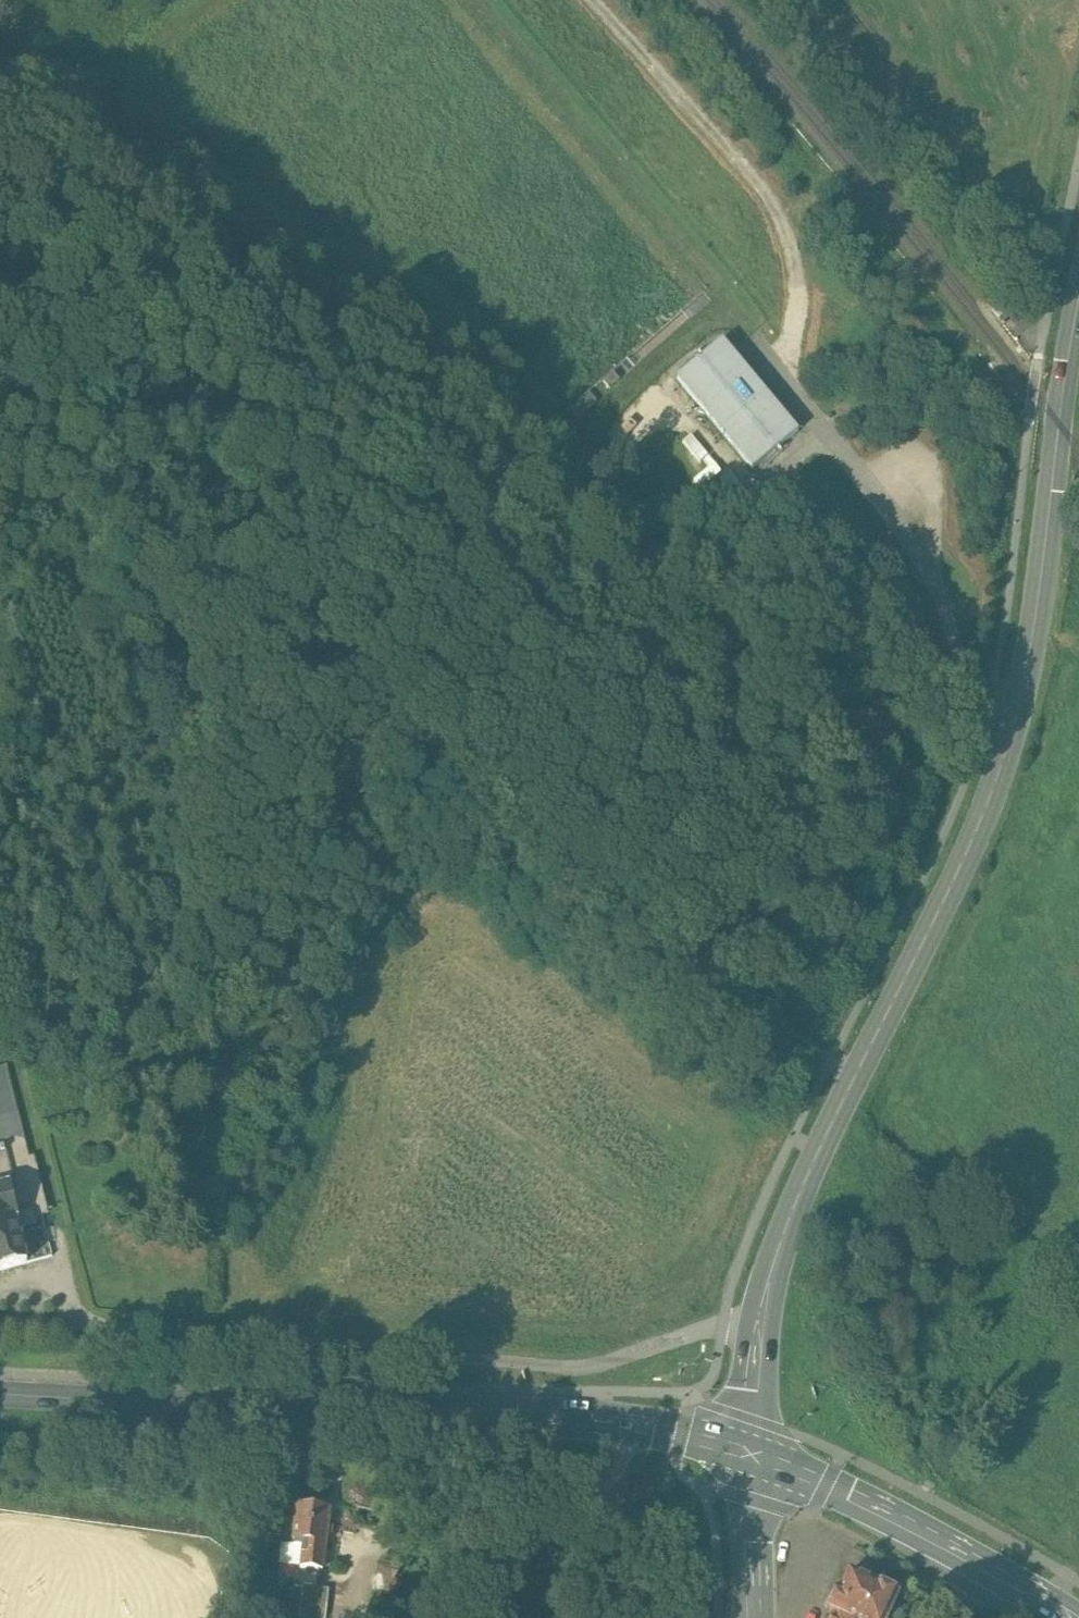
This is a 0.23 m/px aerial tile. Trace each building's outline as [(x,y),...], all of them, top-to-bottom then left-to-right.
[(721,341),(676,379),(752,471),(797,434),(798,432),(721,341)] [(5,1067),(0,1068),(0,1135),(4,1149),(6,1148),(16,1186),(9,1187),(20,1228),(37,1224),(35,1217),(48,1214),(33,1159),(29,1160),(5,1067)] [(0,1150),(0,1272),(29,1264),(20,1228),(9,1187),(16,1186),(6,1148),(4,1149),(0,1150)] [(303,1548),(300,1568),(322,1571),(330,1510),(297,1506),(293,1541),(295,1542),(294,1547),(303,1548)] [(303,1548),(294,1547),(283,1546),(281,1566),(300,1568),(303,1548)] [(849,1572),(840,1591),(838,1590),(830,1607),(834,1610),(830,1617),(886,1617),(897,1594),(849,1572)] [(303,1588),(299,1617),(325,1617),(329,1591),(303,1588)]
